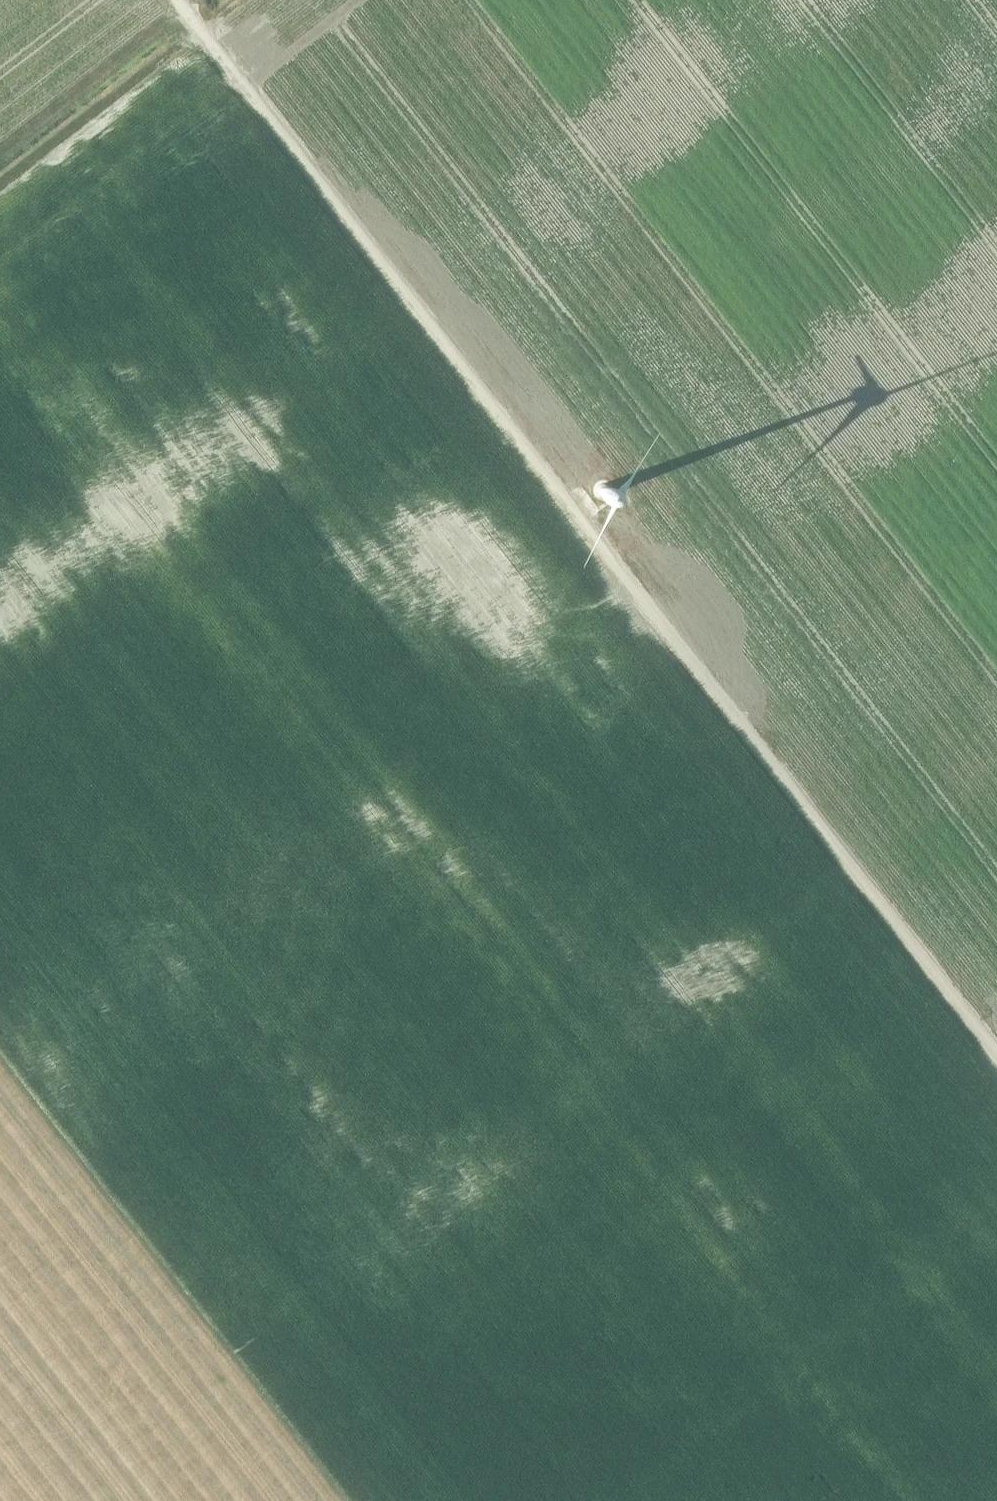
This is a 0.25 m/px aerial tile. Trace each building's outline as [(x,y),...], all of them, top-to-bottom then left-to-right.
[(594,492),(594,493),(594,494),(594,495),(595,495),(595,496),(595,497),(596,497),(597,498),(598,499),(599,499),(600,499),(601,499),(602,499),(603,498),(604,497),(605,497),(605,496),(605,495),(606,495),(606,494),(606,493),(606,492),(606,491),(605,490),(605,489),(604,489),(604,488),(603,488),(602,487),(601,487),(600,487),(599,487),(598,487),(597,487),(597,488),(596,488),(596,489),(595,489),(595,490),(594,491),(594,492)]
